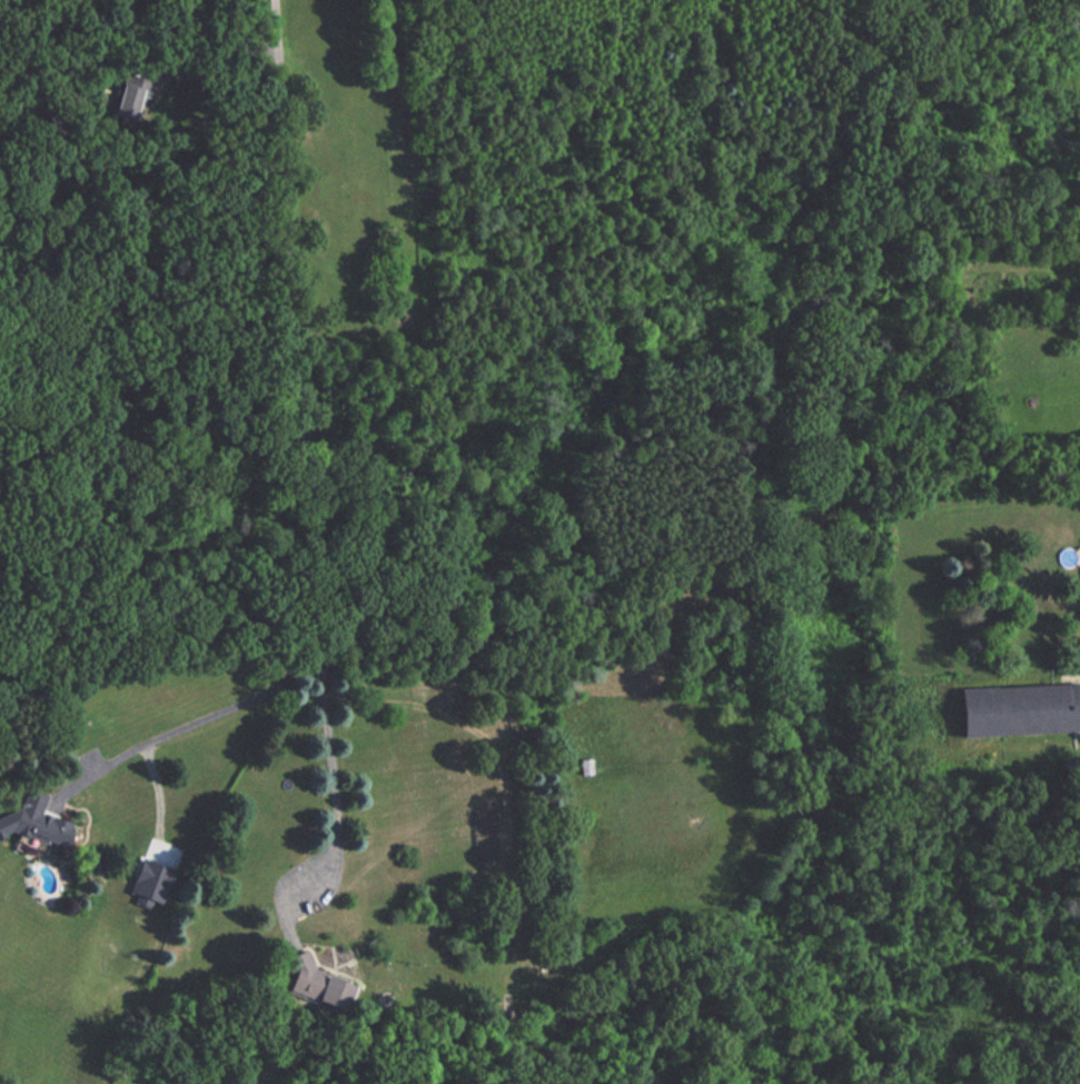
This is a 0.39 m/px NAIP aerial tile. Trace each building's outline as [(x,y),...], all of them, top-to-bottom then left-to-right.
[(956,736),(1079,732),(1079,684),(954,687),(956,736)] [(46,796),(26,791),(15,835),(66,848),(72,823),(41,815),(46,796)] [(322,1003),(338,1008),(346,986),(330,980),(322,1003)]
